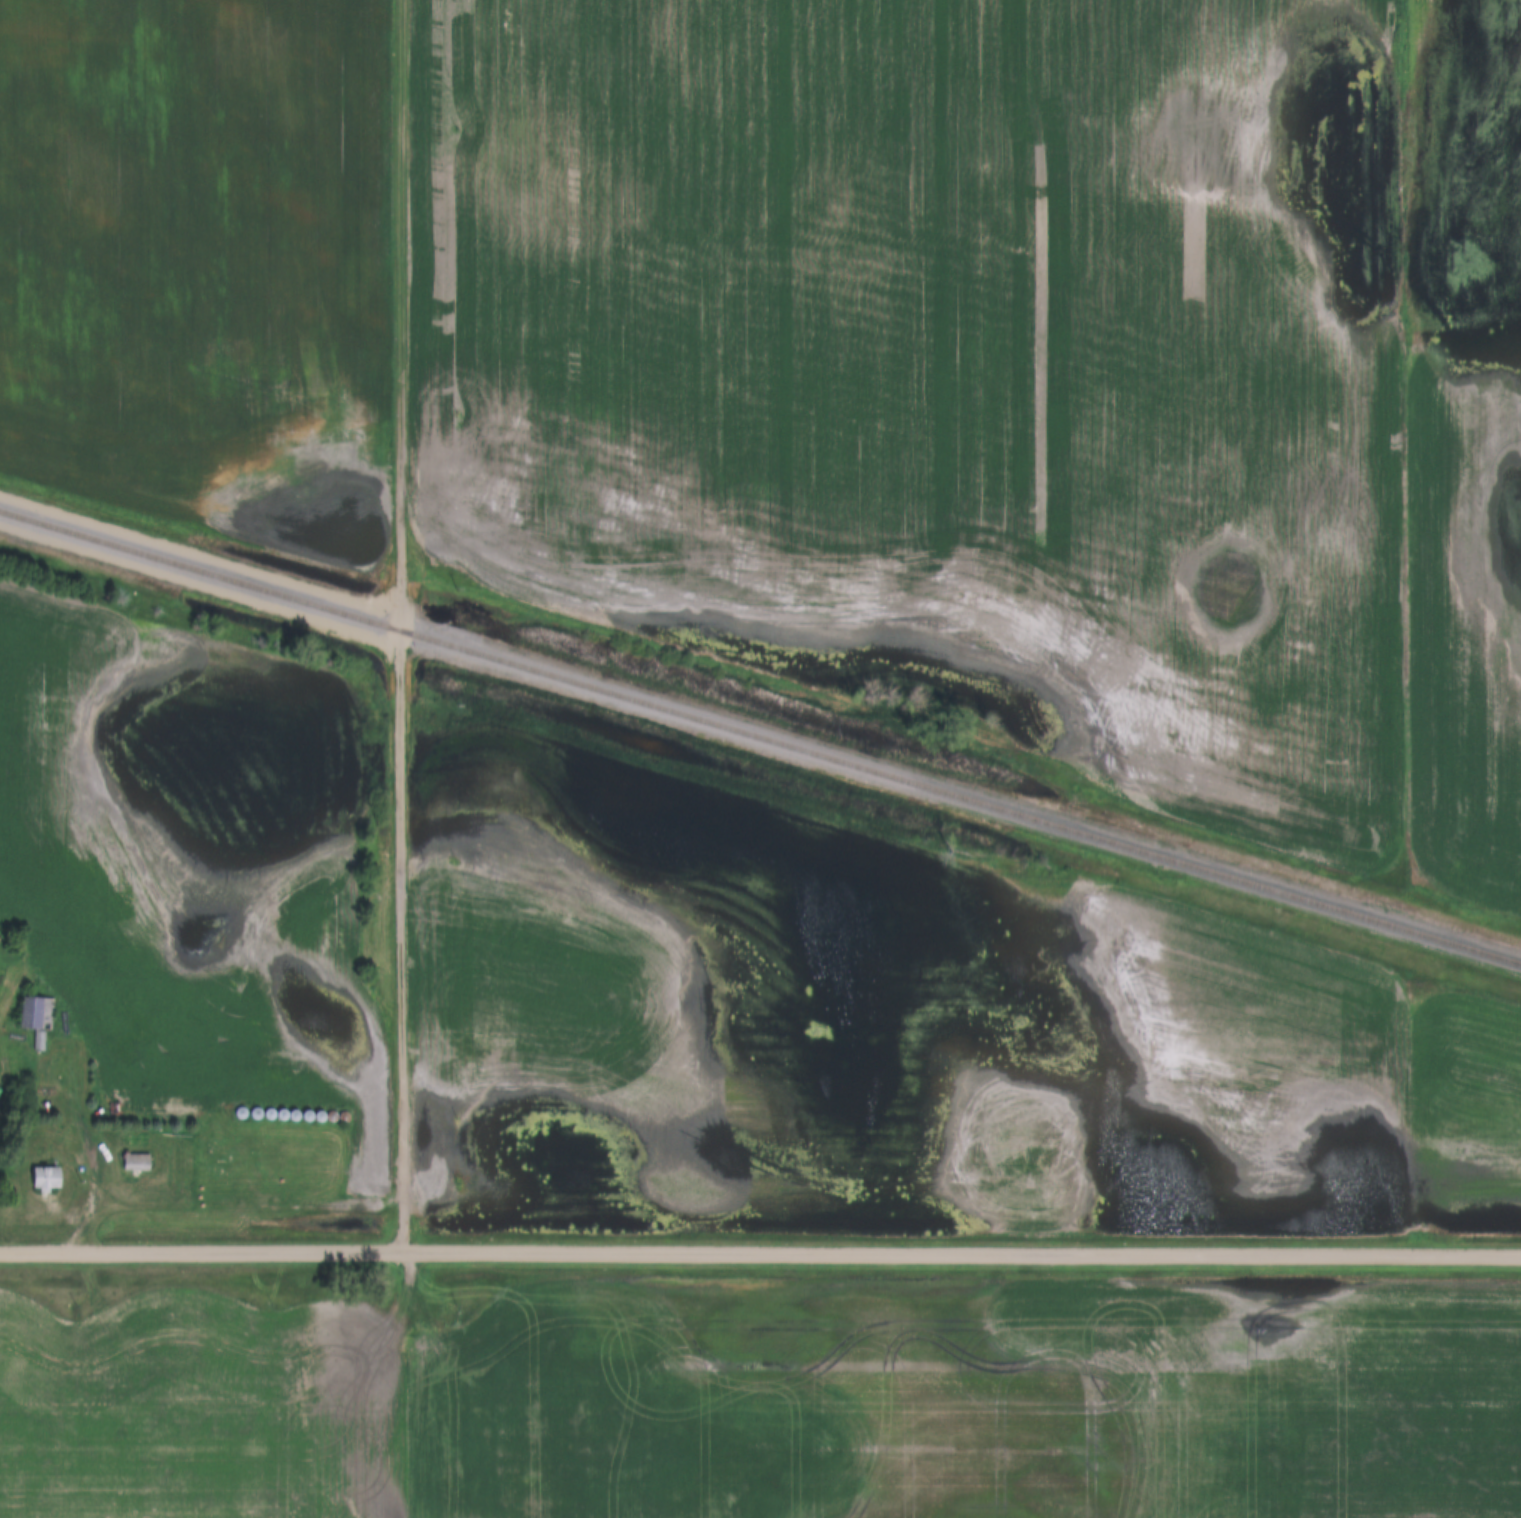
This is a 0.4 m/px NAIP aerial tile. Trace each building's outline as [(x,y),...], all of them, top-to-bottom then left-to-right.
[(52,1033),(53,1000),(19,999),(17,1031),(32,1032),(31,1054),(42,1054),(42,1033),(52,1033)] [(149,1172),(149,1156),(120,1156),(120,1172),(149,1172)] [(32,1192),(66,1192),(66,1169),(32,1169),(32,1192)]
